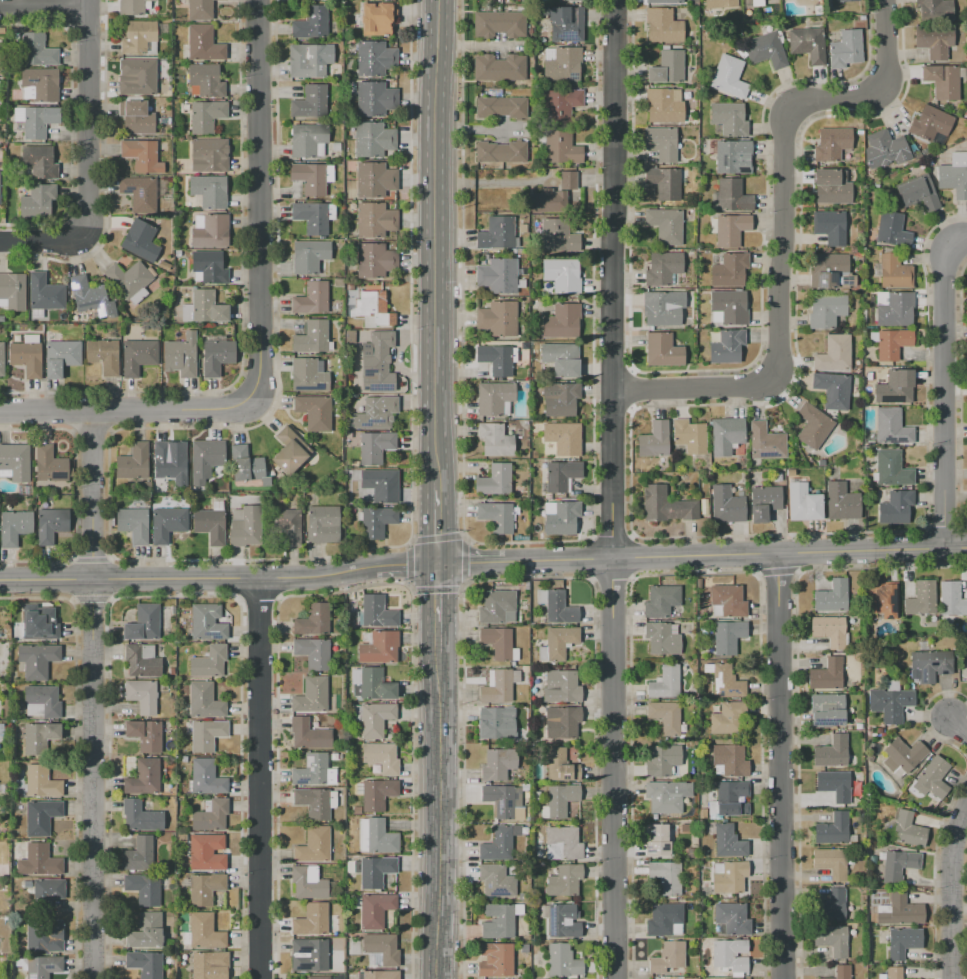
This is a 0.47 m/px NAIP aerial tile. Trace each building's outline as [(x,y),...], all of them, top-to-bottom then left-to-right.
[(119,15),(119,0),(144,0),(144,15),(119,15)] [(184,3),(184,0),(212,0),(212,19),(189,20),(188,3),(184,3)] [(705,9),(704,0),(738,0),(738,6),(705,9)] [(940,1),(951,0),(952,21),(919,22),(919,9),(915,9),(915,0),(940,0),(940,1)] [(361,2),(396,2),(396,17),(390,17),(391,36),(362,36),(361,2)] [(290,21),(305,21),(305,5),(327,5),(327,38),(290,38),(290,21)] [(583,7),(583,41),(551,42),(550,21),(548,21),(548,15),(538,15),(538,5),(549,5),(549,10),(550,10),(550,7),(569,7),(569,8),(576,8),(576,7),(583,7)] [(647,42),(647,8),(672,8),(672,21),(683,21),(683,42),(647,42)] [(474,12),(524,12),(525,37),(516,37),(516,38),(507,38),(507,37),(505,37),(504,33),(493,33),(493,37),(491,37),(491,39),(482,39),(482,37),(474,37),(474,12)] [(126,21),(155,21),(155,54),(120,54),(120,39),(126,39),(126,21)] [(189,25),(212,25),(212,44),(226,44),(226,60),(189,60),(189,25)] [(913,26),(953,25),(953,46),(946,46),(947,60),(929,61),(929,48),(914,48),(913,26)] [(825,65),(809,66),(808,52),(789,53),(787,30),(823,28),(825,65)] [(860,29),(862,62),(845,63),(845,68),(830,69),(828,42),(840,42),(840,30),(860,29)] [(787,65),(773,71),(768,57),(750,64),(742,42),(775,30),(787,65)] [(22,33),(44,32),(44,48),(57,48),(58,64),(22,65),(22,33)] [(357,42),(385,41),(385,48),(396,48),(396,67),(385,67),(385,78),(357,78),(357,42)] [(288,45),(325,45),(326,77),(289,77),(288,45)] [(579,80),(576,80),(576,82),(570,82),(570,81),(543,81),(543,60),(544,60),(544,48),(554,48),(554,47),(581,47),(581,63),(579,63),(579,80)] [(660,50),(683,50),(683,82),(647,82),(647,67),(660,67),(660,50)] [(743,99),(709,85),(722,53),(744,62),(737,80),(749,85),(743,99)] [(474,80),(474,56),(483,56),(483,54),(492,54),(492,56),(494,56),(494,60),(505,60),(505,56),(507,56),(507,54),(518,54),(518,56),(523,56),(523,80),(474,80)] [(132,59),(155,59),(156,94),(119,94),(119,79),(132,79),(132,59)] [(219,65),(219,82),(225,81),(225,97),(199,97),(199,85),(187,85),(187,65),(219,65)] [(921,66),(958,66),(958,100),(934,101),(934,99),(933,99),(933,81),(921,81),(921,66)] [(21,69),(56,69),(56,101),(21,102),(21,69)] [(356,82),(384,82),(384,88),(397,88),(397,109),(384,109),(384,116),(357,117),(356,82)] [(303,84),(325,84),(326,117),(290,117),(289,100),(304,100),(303,84)] [(647,122),(647,101),(646,101),(646,89),(672,88),(672,90),(680,90),(680,101),(683,101),(683,122),(647,122)] [(545,90),(582,90),(582,107),(570,107),(570,122),(545,122),(545,90)] [(475,98),(527,98),(527,119),(509,119),(509,115),(489,115),(489,119),(475,119),(475,98)] [(146,100),(146,113),(154,113),(154,133),(124,134),(124,116),(119,116),(119,100),(146,100)] [(190,102),(227,102),(227,118),(213,118),(213,134),(191,135),(190,102)] [(709,103),(743,103),(743,121),(748,121),(748,136),(721,136),(721,124),(709,124),(709,103)] [(924,104),(954,118),(945,137),(944,136),(940,146),(906,131),(912,118),(917,120),(924,104)] [(45,140),(23,140),(23,108),(59,107),(59,123),(45,123),(45,140)] [(355,122),(383,122),(383,129),(394,129),(395,150),(383,150),(383,156),(355,156),(355,122)] [(291,124),(328,124),(328,143),(316,143),(316,157),(292,157),(291,124)] [(903,135),(911,159),(893,165),(891,160),(889,161),(890,163),(880,166),(870,169),(864,164),(865,149),(869,147),(865,135),(886,127),(890,139),(903,135)] [(676,162),(657,162),(657,150),(644,150),(644,128),(676,128),(676,162)] [(813,146),(818,146),(818,128),(851,129),(851,149),(840,149),(840,161),(813,161),(813,146)] [(546,162),(545,131),(571,130),(571,146),(582,146),(582,163),(568,163),(568,162),(546,162)] [(222,139),(222,157),(228,157),(228,172),(201,172),(201,160),(190,160),(190,139),(222,139)] [(477,162),(477,141),(488,141),(488,143),(496,143),(496,144),(508,144),(508,141),(515,141),(515,139),(520,139),(520,141),(526,141),(526,162),(477,162)] [(157,141),(157,163),(163,163),(163,173),(134,173),(134,158),(121,158),(120,141),(157,141)] [(716,141),(752,141),(751,156),(739,156),(739,173),(716,173),(716,141)] [(52,146),(52,164),(57,164),(57,178),(22,179),(22,146),(52,146)] [(950,152),(966,152),(966,199),(954,200),(954,188),(937,189),(935,165),(950,165),(950,152)] [(357,162),(385,162),(385,169),(398,169),(398,190),(385,190),(385,197),(357,197),(357,162)] [(325,196),(303,196),(303,180),(290,180),(290,164),(325,164),(325,196)] [(645,168),(679,168),(680,201),(657,201),(657,183),(645,183),(645,168)] [(814,169),(840,169),(840,171),(845,171),(845,182),(852,182),(851,204),(815,203),(815,186),(814,186),(814,169)] [(534,213),(534,207),(526,207),(526,194),(541,194),(541,189),(553,189),(553,192),(556,192),(556,191),(560,191),(560,172),(576,172),(577,190),(566,190),(566,213),(534,213)] [(926,173),(928,177),(929,176),(942,206),(926,212),(921,200),(918,201),(918,203),(917,204),(915,205),(914,205),(913,205),(911,204),(903,208),(894,186),(926,173)] [(226,176),(226,209),(201,209),(201,195),(188,195),(188,176),(226,176)] [(156,178),(156,212),(133,213),(133,194),(118,194),(118,178),(156,178)] [(718,178),(741,178),(741,196),(753,196),(753,211),(718,211),(718,178)] [(30,185),(55,185),(55,200),(50,200),(50,218),(20,218),(20,196),(30,196),(30,185)] [(572,197),(580,197),(580,209),(572,209),(572,197)] [(327,203),(327,235),(305,236),(305,220),(291,220),(291,204),(327,203)] [(357,203),(385,203),(385,210),(397,210),(397,231),(385,231),(385,238),(358,238),(357,203)] [(644,210),(681,210),(681,246),(657,245),(657,225),(644,225),(644,210)] [(875,242),(880,210),(903,214),(900,231),(912,233),(909,247),(875,242)] [(812,212),(844,212),(844,231),(845,231),(845,246),(826,246),(826,234),(812,234),(812,212)] [(228,215),(229,246),(190,247),(190,228),(203,228),(203,215),(228,215)] [(716,216),(751,215),(751,230),(739,230),(740,248),(716,248),(716,216)] [(487,217),(514,216),(514,247),(490,247),(490,248),(477,248),(477,232),(487,232),(487,217)] [(134,218),(156,229),(150,242),(159,247),(150,264),(118,248),(134,218)] [(541,219),(567,219),(567,234),(579,234),(579,252),(566,252),(566,250),(541,250),(541,219)] [(293,242),(329,241),(330,260),(318,260),(318,274),(294,274),(293,242)] [(357,244),(385,244),(385,250),(397,250),(397,270),(385,270),(385,279),(357,279),(357,244)] [(222,252),(222,269),(226,269),(226,283),(202,283),(202,273),(191,273),(191,252),(222,252)] [(682,253),(681,274),(676,274),(676,286),(644,285),(644,270),(649,271),(649,253),(682,253)] [(722,254),(748,253),(748,269),(744,269),(744,285),(710,286),(710,265),(722,265),(722,254)] [(912,287),(880,287),(880,255),(888,253),(899,255),(899,265),(911,265),(911,266),(913,266),(912,287)] [(814,254),(848,255),(848,273),(850,273),(850,275),(855,275),(855,286),(848,286),(848,288),(810,288),(810,273),(812,273),(812,260),(814,260),(814,254)] [(527,271),(518,271),(519,255),(528,256),(527,271)] [(489,259),(516,258),(517,293),(489,294),(489,287),(475,287),(475,266),(489,266),(489,259)] [(542,260),(578,260),(578,279),(580,278),(580,294),(553,294),(553,280),(542,280),(542,260)] [(138,261),(153,279),(126,300),(104,272),(115,263),(123,273),(138,261)] [(65,285),(65,309),(29,309),(29,272),(45,272),(45,285),(65,285)] [(7,300),(0,300),(0,274),(25,274),(25,311),(7,311),(7,300)] [(70,277),(86,274),(89,287),(104,284),(107,302),(113,300),(116,317),(109,319),(109,315),(98,317),(97,309),(76,313),(70,277)] [(305,281),(327,281),(327,313),(292,313),(291,296),(306,296),(305,281)] [(192,289),(215,289),(215,304),(228,304),(228,322),(192,322),(192,289)] [(386,291),(386,313),(396,312),(396,327),(363,327),(363,315),(356,316),(356,299),(360,299),(360,291),(386,291)] [(710,291),(745,291),(745,310),(747,310),(748,325),(722,325),(721,311),(710,312),(710,291)] [(643,292),(684,292),(684,308),(679,308),(679,326),(645,326),(645,311),(643,311),(643,292)] [(876,292),(914,292),(914,308),(911,308),(911,326),(876,326),(876,292)] [(846,295),(846,315),(835,315),(835,329),(808,329),(809,313),(811,313),(811,295),(846,295)] [(489,301),(517,301),(517,336),(489,337),(489,329),(476,329),(476,308),(489,308),(489,301)] [(553,304),(580,304),(580,320),(578,320),(578,337),(542,337),(542,317),(553,317),(553,304)] [(306,320),(327,320),(328,351),(292,352),(292,335),(306,335),(306,320)] [(719,330),(739,330),(739,329),(745,329),(745,345),(740,345),(740,343),(739,343),(740,363),(709,363),(709,342),(719,342),(719,330)] [(162,342),(184,342),(184,331),(195,331),(196,377),(179,377),(179,371),(163,371),(162,342)] [(370,331),(393,331),(394,347),(388,347),(388,373),(393,373),(393,392),(364,392),(364,345),(370,344),(370,331)] [(877,331),(913,331),(913,346),(898,346),(898,361),(877,361),(877,331)] [(647,333),(671,333),(671,347),(684,347),(684,365),(647,365),(647,333)] [(826,335),(849,334),(850,369),(813,369),(813,354),(826,354),(826,335)] [(203,335),(225,335),(225,342),(235,342),(235,363),(219,363),(219,378),(203,378),(203,335)] [(85,341),(117,340),(117,377),(101,377),(101,363),(85,363),(85,341)] [(45,342),(80,341),(80,365),(60,365),(60,379),(46,380),(45,342)] [(123,341),(157,341),(157,364),(137,364),(137,377),(123,377),(123,341)] [(8,343),(40,343),(40,379),(24,379),(24,366),(9,366),(8,343)] [(540,344),(578,344),(578,378),(552,378),(552,363),(540,363),(540,344)] [(476,346),(511,346),(512,376),(491,377),(491,362),(476,362),(476,346)] [(292,358),(317,358),(317,372),(329,372),(329,391),(292,391),(292,358)] [(874,403),(874,384),(886,384),(886,369),(913,369),(913,387),(912,387),(912,403),(874,403)] [(812,373),(849,375),(847,411),(823,409),(825,389),(811,388),(812,373)] [(477,384),(516,383),(516,401),(509,401),(509,414),(503,414),(503,416),(478,416),(477,384)] [(580,383),(580,399),(574,399),(574,417),(544,417),(544,399),(542,399),(542,383),(580,383)] [(293,397),(329,397),(330,431),(307,431),(307,412),(293,412),(293,397)] [(364,397),(397,397),(397,412),(390,412),(390,428),(349,428),(348,414),(364,414),(364,397)] [(804,401),(835,422),(814,451),(795,437),(806,421),(796,413),(804,401)] [(876,408),(900,408),(900,427),(913,427),(913,443),(912,443),(912,446),(895,446),(895,443),(876,443),(876,408)] [(672,419),(687,418),(687,424),(705,423),(706,454),(685,455),(685,445),(672,445),(672,419)] [(711,419),(744,418),(744,444),(731,444),(731,457),(712,457),(712,435),(711,435),(711,419)] [(637,456),(637,435),(651,435),(651,420),(667,419),(668,436),(667,436),(667,455),(637,456)] [(750,420),(765,420),(766,434),(785,433),(786,458),(750,459),(750,420)] [(477,423),(503,423),(503,435),(514,435),(514,456),(483,456),(483,438),(477,438),(477,423)] [(542,423),(580,423),(580,456),(555,456),(555,441),(542,441),(542,423)] [(312,451),(288,476),(271,459),(284,445),(275,436),(285,426),(312,451)] [(360,433),(394,432),(395,449),(382,449),(382,465),(360,465),(360,433)] [(191,440),(224,440),(225,466),(210,466),(211,478),(204,478),(204,487),(192,487),(191,440)] [(116,456),(131,456),(131,441),(147,441),(147,478),(116,478),(116,456)] [(185,456),(186,478),(154,478),(153,441),(170,441),(170,456),(185,456)] [(11,469),(0,469),(0,444),(29,444),(30,481),(11,482),(11,469)] [(68,459),(68,481),(36,481),(35,445),(52,444),(52,459),(68,459)] [(263,457),(265,477),(270,477),(270,485),(261,486),(261,479),(233,481),(230,445),(246,444),(247,458),(263,457)] [(876,449),(900,449),(900,469),(914,469),(914,485),(876,484),(876,449)] [(582,462),(582,478),(570,478),(570,493),(546,493),(546,462),(582,462)] [(510,463),(510,494),(475,494),(474,478),(490,478),(490,463),(510,463)] [(373,503),(373,489),(360,489),(360,471),(398,471),(398,503),(373,503)] [(826,481),(845,481),(845,493),(860,493),(860,518),(840,518),(840,519),(827,519),(826,481)] [(788,482),(806,482),(806,495),(821,494),(821,520),(803,521),(803,520),(788,520),(788,482)] [(697,500),(698,519),(681,520),(681,518),(663,519),(663,520),(644,521),(642,485),(665,484),(666,502),(697,500)] [(711,485),(730,484),(730,497),(744,496),(745,522),(712,523),(711,485)] [(750,487),(780,486),(781,510),(767,510),(767,524),(751,524),(750,505),(751,505),(750,487)] [(888,491),(913,491),(913,505),(908,505),(908,524),(878,523),(878,503),(888,503),(888,491)] [(544,503),(554,503),(554,502),(581,502),(581,517),(574,517),(574,535),(544,535),(544,503)] [(476,503),(512,503),(512,534),(491,534),(491,520),(476,520),(476,503)] [(229,547),(229,509),(242,509),(242,505),(260,505),(261,547),(229,547)] [(306,506),(338,506),(338,542),(307,542),(306,506)] [(362,508),(397,508),(397,524),(383,524),(383,539),(362,540),(362,508)] [(69,509),(69,532),(53,532),(53,545),(37,545),(37,509),(69,509)] [(116,509),(147,509),(147,545),(132,545),(131,531),(116,532),(116,509)] [(152,509),(188,509),(188,532),(168,532),(168,545),(152,545),(152,509)] [(300,509),(301,532),(271,532),(271,509),(300,509)] [(192,510),(224,510),(224,546),(208,546),(208,532),(192,532),(192,510)] [(0,512),(33,512),(33,534),(17,534),(18,547),(1,547),(0,512)] [(813,611),(813,591),(831,591),(831,578),(846,578),(846,611),(813,611)] [(881,619),(881,613),(867,613),(867,579),(883,579),(883,582),(897,582),(898,619),(881,619)] [(904,614),(904,598),(915,598),(915,580),(934,580),(935,613),(919,613),(919,614),(904,614)] [(960,599),(966,599),(966,615),(940,615),(939,581),(959,581),(960,599)] [(648,586),(680,585),(680,606),(669,606),(669,617),(643,618),(643,602),(648,602),(648,586)] [(709,585),(741,585),(742,601),(746,601),(746,617),(721,617),(721,616),(713,616),(712,605),(710,605),(709,585)] [(536,590),(563,590),(563,604),(564,604),(564,607),(578,607),(578,623),(563,623),(563,622),(546,622),(546,603),(537,604),(536,590)] [(515,591),(515,611),(515,622),(504,622),(504,623),(478,623),(478,607),(483,607),(483,591),(515,591)] [(362,594),(383,594),(383,610),(397,610),(397,626),(362,626),(362,594)] [(307,602),(329,602),(329,635),(297,636),(297,619),(307,619),(307,602)] [(158,603),(158,639),(122,639),(122,623),(135,623),(135,604),(158,603)] [(191,604),(220,604),(220,618),(215,618),(215,623),(228,623),(228,639),(191,639),(191,604)] [(22,608),(45,608),(45,623),(59,623),(59,638),(22,638),(22,608)] [(811,617),(844,617),(844,649),(829,649),(829,636),(811,636),(811,617)] [(644,623),(669,622),(669,634),(679,634),(679,653),(649,654),(649,638),(644,638),(644,623)] [(714,622),(746,622),(747,637),(735,638),(736,655),(715,656),(714,622)] [(479,628),(494,628),(494,629),(511,629),(511,648),(518,648),(518,660),(511,660),(511,661),(492,661),(492,647),(490,647),(490,643),(479,644),(479,628)] [(546,628),(580,628),(580,643),(570,643),(570,647),(565,647),(565,661),(547,661),(538,661),(538,647),(547,647),(546,628)] [(370,631),(396,631),(396,663),(358,663),(358,644),(370,644),(370,631)] [(329,639),(329,672),(307,672),(307,656),(290,656),(290,640),(329,639)] [(189,657),(208,657),(208,644),(225,644),(225,661),(222,661),(222,677),(189,677),(189,657)] [(16,645),(60,645),(60,662),(48,662),(48,680),(24,680),(24,662),(16,662),(16,645)] [(160,658),(161,676),(127,676),(126,660),(124,660),(124,645),(154,645),(154,658),(160,658)] [(910,652),(951,651),(952,674),(935,675),(935,671),(934,671),(934,684),(917,684),(917,682),(912,682),(912,670),(910,670),(910,652)] [(827,656),(842,656),(842,671),(841,671),(841,688),(808,688),(808,669),(827,669),(827,656)] [(713,663),(731,663),(731,675),(734,674),(734,681),(745,681),(746,696),(713,697),(713,663)] [(660,664),(679,664),(679,697),(646,697),(646,682),(655,682),(655,678),(660,677),(660,664)] [(360,667),(382,667),(382,683),(396,683),(396,699),(360,700),(360,696),(353,696),(353,683),(352,683),(352,670),(360,670),(360,667)] [(512,702),(479,703),(479,686),(488,686),(488,670),(493,670),(493,669),(511,669),(511,670),(520,670),(520,682),(511,682),(512,702)] [(542,702),(542,688),(545,688),(545,671),(576,671),(576,686),(581,686),(581,702),(542,702)] [(327,676),(327,712),(291,712),(291,695),(305,695),(304,676),(327,676)] [(156,680),(156,716),(139,716),(139,701),(125,701),(125,680),(156,680)] [(902,724),(883,725),(882,711),(868,712),(868,690),(883,690),(883,691),(886,691),(886,680),(898,680),(898,691),(914,690),(914,706),(901,707),(902,724)] [(189,681),(213,681),(213,700),(226,700),(226,717),(189,717),(189,681)] [(24,686),(57,686),(57,701),(60,701),(60,718),(43,718),(43,715),(26,715),(26,704),(24,704),(24,686)] [(811,695),(843,694),(844,726),(811,726),(811,695)] [(646,703),(679,702),(680,736),(661,736),(661,718),(646,718),(646,703)] [(720,702),(744,702),(745,733),(709,734),(709,714),(721,713),(720,702)] [(352,706),(360,706),(360,704),(396,704),(396,719),(383,719),(383,739),(361,739),(361,721),(352,722),(352,706)] [(479,707),(485,707),(485,708),(503,708),(503,707),(513,707),(513,717),(503,717),(503,720),(514,720),(514,736),(504,736),(504,739),(484,739),(483,723),(479,723),(479,707)] [(546,708),(581,707),(581,723),(577,723),(577,738),(546,738),(546,708)] [(308,717),(308,729),(332,729),(332,747),(293,748),(293,733),(291,733),(291,717),(308,717)] [(160,721),(161,753),(139,754),(139,736),(124,736),(124,721),(160,721)] [(192,721),(228,721),(228,737),(214,737),(214,753),(192,754),(192,721)] [(24,724),(60,724),(60,739),(47,739),(47,754),(25,755),(24,724)] [(813,765),(813,746),(831,746),(831,733),(846,733),(847,765),(813,765)] [(883,750),(897,736),(909,749),(918,741),(929,752),(905,774),(904,773),(898,779),(882,762),(888,756),(883,750)] [(395,742),(395,759),(397,758),(398,776),(381,776),(381,762),(361,762),(360,743),(381,743),(381,742),(395,742)] [(712,745),(743,744),(743,760),(748,760),(748,767),(749,767),(750,776),(723,777),(723,774),(715,774),(714,765),(712,765),(712,745)] [(645,777),(645,762),(649,762),(649,746),(670,746),(670,745),(681,745),(681,765),(670,766),(671,777),(645,777)] [(547,747),(565,747),(565,765),(580,765),(580,781),(547,781),(547,747)] [(481,781),(481,765),(485,765),(485,750),(517,750),(517,769),(506,769),(506,781),(481,781)] [(305,753),(327,752),(327,784),(291,784),(291,768),(305,768),(305,753)] [(935,754),(950,766),(939,780),(950,788),(938,803),(926,793),(923,796),(922,797),(921,797),(918,797),(916,797),(907,789),(915,779),(915,780),(935,754)] [(135,758),(159,758),(159,794),(122,794),(122,778),(135,778),(135,758)] [(192,758),(214,758),(214,778),(228,778),(228,793),(192,793),(192,758)] [(26,765),(48,765),(48,780),(62,780),(63,796),(26,796),(26,765)] [(815,772),(849,772),(849,804),(834,804),(834,791),(816,791),(815,772)] [(362,780),(398,780),(398,796),(384,796),(384,811),(362,811),(362,780)] [(716,782),(750,781),(750,797),(737,797),(737,803),(749,803),(750,815),(716,815),(716,814),(708,814),(708,801),(716,801),(716,782)] [(644,782),(685,782),(685,783),(689,783),(689,782),(692,782),(692,796),(682,796),(682,813),(650,814),(649,798),(644,798),(644,782)] [(580,785),(580,801),(566,801),(566,819),(540,819),(541,806),(548,806),(548,786),(564,786),(564,785),(580,785)] [(481,786),(514,787),(514,788),(521,788),(521,806),(524,806),(524,820),(512,820),(512,819),(495,819),(495,801),(481,801),(481,786)] [(329,789),(329,821),(307,821),(307,805),(293,805),(293,789),(329,789)] [(190,811),(210,811),(210,798),(228,798),(228,816),(224,816),(224,829),(191,830),(190,811)] [(162,812),(163,830),(125,830),(124,814),(123,814),(123,799),(140,799),(140,812),(162,812)] [(26,802),(63,801),(63,817),(49,817),(49,837),(27,837),(26,802)] [(897,808),(912,811),(910,825),(927,828),(924,844),(908,841),(907,844),(891,841),(897,808)] [(814,844),(814,824),(832,824),(832,810),(847,810),(848,844),(814,844)] [(367,817),(383,817),(383,833),(398,833),(398,853),(367,853),(367,817)] [(715,823),(732,823),(733,834),(736,834),(736,841),(747,841),(747,855),(715,856),(715,823)] [(670,854),(645,855),(645,842),(649,842),(649,824),(667,824),(668,842),(670,842),(670,854)] [(479,859),(479,844),(491,844),(491,840),(493,840),(493,825),(521,825),(521,836),(512,836),(512,859),(479,859)] [(306,826),(328,826),(329,861),(293,862),(293,846),(306,846),(306,826)] [(546,828),(577,828),(577,843),(583,843),(583,859),(546,859),(546,828)] [(189,835),(224,834),(224,850),(213,850),(213,854),(226,854),(226,870),(190,870),(189,835)] [(135,835),(152,835),(152,853),(158,852),(158,870),(120,870),(119,850),(135,850),(135,835)] [(16,859),(26,859),(26,843),(48,842),(48,859),(62,859),(62,874),(16,874),(16,859)] [(812,849),(846,849),(846,881),(830,881),(830,869),(812,869),(812,849)] [(876,882),(878,852),(884,853),(884,851),(905,852),(904,854),(920,855),(919,869),(900,867),(900,874),(900,875),(901,876),(901,877),(901,878),(901,879),(900,880),(899,881),(899,884),(876,882)] [(360,889),(360,858),(397,858),(397,873),(382,873),(382,889),(360,889)] [(748,861),(748,877),(743,877),(743,893),(712,893),(712,874),(714,873),(714,863),(722,863),(722,862),(748,861)] [(647,862),(680,862),(680,895),(659,896),(659,877),(647,877),(647,862)] [(479,864),(504,864),(504,877),(516,877),(516,896),(484,896),(484,880),(479,880),(479,864)] [(582,864),(582,880),(578,880),(578,896),(547,896),(547,876),(557,876),(557,864),(576,864),(582,864)] [(328,879),(328,899),(294,899),(294,883),(291,883),(290,866),(317,866),(317,879),(328,879)] [(159,874),(159,906),(137,906),(137,891),(123,891),(123,875),(159,874)] [(212,906),(191,906),(191,875),(226,874),(226,890),(212,890),(212,906)] [(64,879),(64,898),(34,899),(34,879),(64,879)] [(517,886),(525,886),(525,896),(517,896),(517,886)] [(829,888),(844,888),(844,902),(845,902),(845,920),(811,920),(811,901),(829,901),(829,888)] [(876,924),(876,906),(890,906),(889,892),(905,892),(905,904),(923,904),(924,923),(876,924)] [(383,929),(360,929),(360,894),(396,894),(396,910),(382,910),(383,929)] [(305,902),(327,902),(327,933),(291,933),(291,918),(305,918),(305,902)] [(650,904),(682,903),(683,924),(681,924),(681,934),(672,934),(672,936),(646,936),(645,920),(651,920),(650,904)] [(714,904),(745,903),(746,919),(751,919),(751,935),(725,935),(725,923),(714,923),(714,904)] [(485,904),(523,904),(523,915),(513,915),(513,938),(481,938),(481,922),(491,922),(491,918),(495,918),(495,916),(485,916),(485,904)] [(548,905),(575,905),(575,911),(579,911),(579,919),(575,919),(575,920),(571,920),(571,923),(581,923),(581,937),(548,937),(548,905)] [(213,912),(213,931),(226,931),(226,946),(190,947),(190,912),(213,912)] [(124,932),(142,932),(142,923),(139,923),(139,913),(161,913),(161,932),(164,932),(164,947),(124,947),(124,932)] [(846,926),(846,944),(847,944),(847,958),(831,958),(831,946),(813,946),(813,926),(846,926)] [(889,929),(922,929),(922,948),(904,948),(904,961),(889,961),(889,929)] [(362,935),(395,935),(395,949),(399,949),(399,967),(382,967),(381,952),(362,952),(362,935)] [(63,936),(63,951),(27,952),(27,936),(63,936)] [(290,939),(328,938),(328,971),(290,971),(290,939)] [(747,940),(747,953),(736,953),(736,957),(747,957),(748,975),(745,975),(745,972),(742,972),(742,977),(731,977),(731,967),(727,967),(727,972),(721,972),(721,967),(713,967),(712,941),(732,940),(747,940)] [(662,941),(684,941),(684,967),(682,967),(682,973),(648,973),(648,958),(660,957),(659,948),(662,948),(662,941)] [(512,943),(512,977),(477,977),(477,962),(485,962),(485,956),(480,956),(480,943),(512,943)] [(547,943),(569,943),(569,951),(572,951),(572,959),(582,959),(582,975),(569,975),(569,977),(548,977),(547,943)] [(520,953),(520,944),(528,944),(528,952),(520,953)] [(160,951),(161,978),(139,978),(139,969),(125,969),(125,952),(160,951)] [(227,952),(227,978),(192,978),(192,952),(227,952)] [(380,966),(379,953),(367,953),(367,967),(380,966)] [(48,973),(48,978),(26,978),(26,957),(63,957),(63,973),(48,973)] [(849,965),(849,978),(816,978),(834,978),(834,965),(849,965)] [(901,967),(902,978),(886,978),(886,967),(901,967)] [(398,971),(398,978),(362,978),(362,971),(398,971)]
